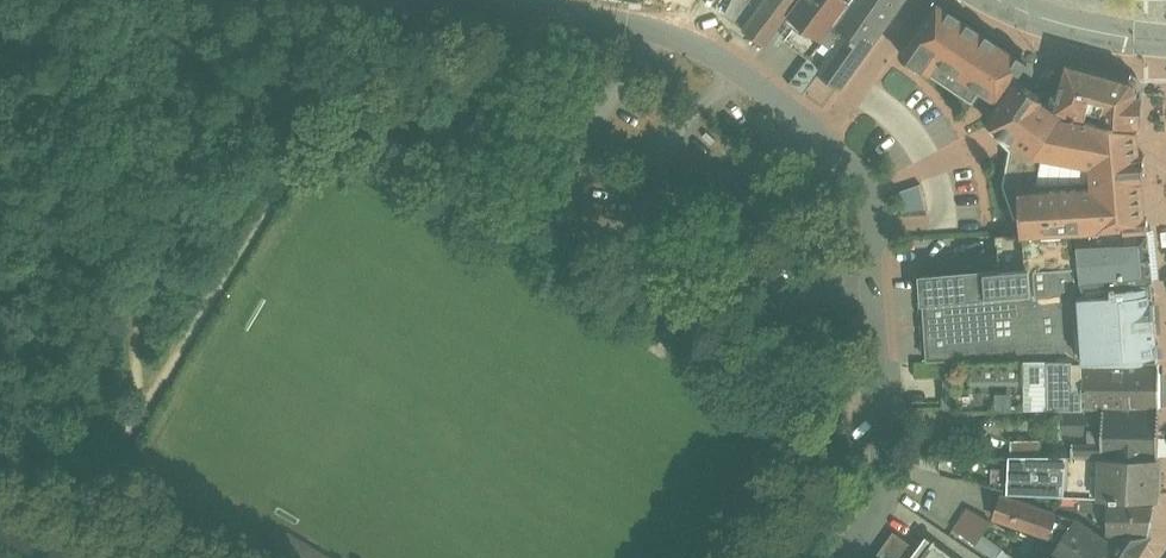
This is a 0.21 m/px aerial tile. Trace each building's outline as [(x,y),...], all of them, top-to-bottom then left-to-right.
[(727,14),(767,43),(791,11),(799,0),(734,0),(727,14)] [(791,11),(801,19),(786,39),(810,57),(826,34),(851,0),(799,0),(791,11)] [(826,34),(840,44),(821,70),(823,71),(842,85),(903,0),(851,0),(826,34)] [(1015,51),(949,8),(941,2),(930,17),(915,39),(905,55),(992,113),(1016,79),(1029,61),(1026,59),(1027,57),(1016,49),(1015,51)] [(810,57),(790,84),(805,95),(823,71),(821,70),(840,44),(826,34),(810,57)] [(1138,77),(1072,59),(1066,80),(1064,80),(1060,96),(1062,96),(1058,108),(1069,114),(1139,127),(1139,126),(1140,126),(1143,85),(1143,83),(1142,81),(1141,80),(1140,78),(1138,77)] [(1139,127),(1069,114),(1058,108),(1044,98),(1046,96),(1027,82),(1025,85),(1016,79),(992,113),(989,119),(1000,126),(999,128),(1014,139),(1006,184),(1017,216),(1016,216),(1017,218),(1024,217),(1025,233),(1082,230),(1082,232),(1148,230),(1145,178),(1149,177),(1147,154),(1143,154),(1140,127),(1139,127)] [(1004,267),(924,274),(930,359),(956,359),(1076,358),(1076,362),(1162,362),(1157,289),(1155,289),(1154,277),(1156,277),(1151,230),(1148,230),(1082,232),(1082,230),(1025,233),(1002,235),(1004,267)] [(1076,358),(956,359),(956,408),(1162,406),(1162,362),(1076,362),(1076,358)] [(946,361),(917,361),(917,375),(946,375),(946,361)] [(1162,407),(1062,408),(1062,427),(1054,427),(1054,442),(1075,442),(1075,453),(1097,454),(1161,456),(1162,407)] [(1043,439),(1014,439),(1014,454),(1043,454),(1043,439)] [(997,454),(961,454),(961,473),(997,473),(997,454)] [(1161,456),(1097,454),(1043,454),(1014,454),(1012,454),(1010,492),(1083,495),(1110,496),(1159,497),(1161,456)] [(1078,518),(1016,497),(1009,497),(1003,495),(996,516),(1001,518),(1010,523),(1064,538),(1078,518)] [(1096,495),(1083,495),(1082,510),(1096,511),(1096,495)] [(1159,497),(1110,496),(1110,534),(1146,534),(1152,534),(1159,497)] [(1078,518),(1064,538),(1055,552),(1063,557),(1137,557),(1135,557),(1110,539),(1078,518)] [(896,531),(879,555),(884,557),(912,557),(920,548),(896,531)] [(984,532),(977,542),(1000,557),(1014,557),(1017,554),(984,532)] [(1146,534),(1114,534),(1110,539),(1135,557),(1145,536),(1145,537),(1146,534)] [(929,535),(920,548),(912,557),(960,557),(929,535)] [(284,544),(275,557),(308,557),(284,544)]
